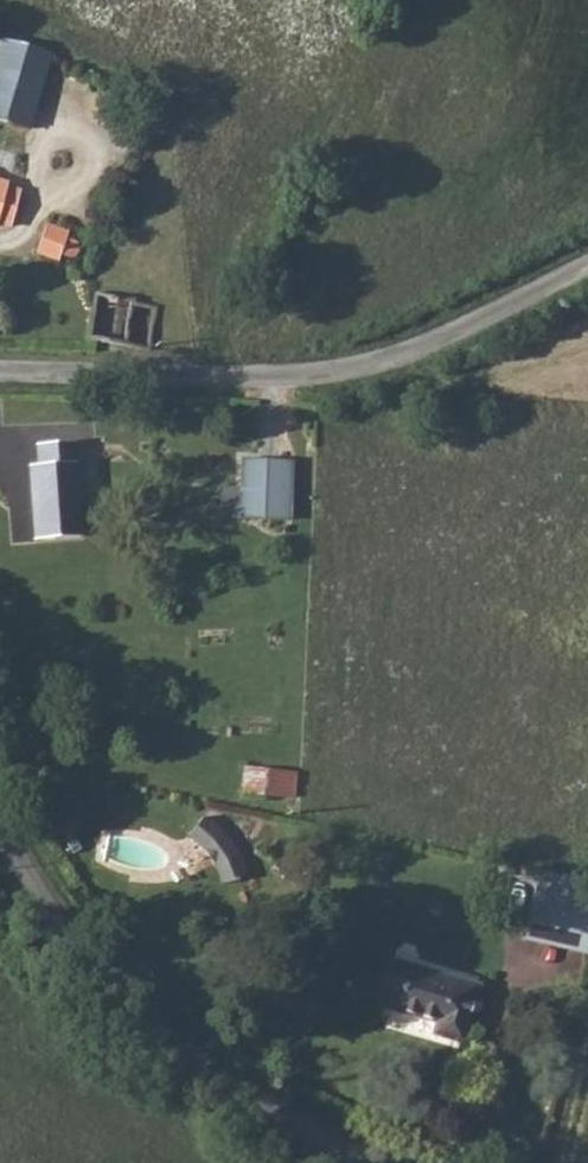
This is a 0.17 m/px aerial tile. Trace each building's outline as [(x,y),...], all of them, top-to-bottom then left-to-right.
[(26,131),(50,54),(5,39),(0,55),(0,123),(26,131)] [(14,228),(25,190),(11,186),(11,178),(0,175),(0,224),(14,228)] [(39,259),(64,268),(75,241),(48,230),(39,259)] [(87,352),(155,351),(159,299),(99,280),(87,352)] [(23,465),(30,537),(72,536),(65,441),(30,443),(30,464),(23,465)] [(243,463),(242,513),(288,515),(289,453),(242,455),(243,463)] [(225,513),(242,513),(243,463),(225,464),(225,513)] [(246,764),(243,791),(297,797),(300,770),(246,764)] [(217,806),(188,830),(235,887),(264,863),(217,806)] [(587,952),(587,879),(544,868),(527,937),(587,952)] [(439,1023),(437,1034),(460,1038),(475,985),(390,965),(379,1009),(439,1023)]
